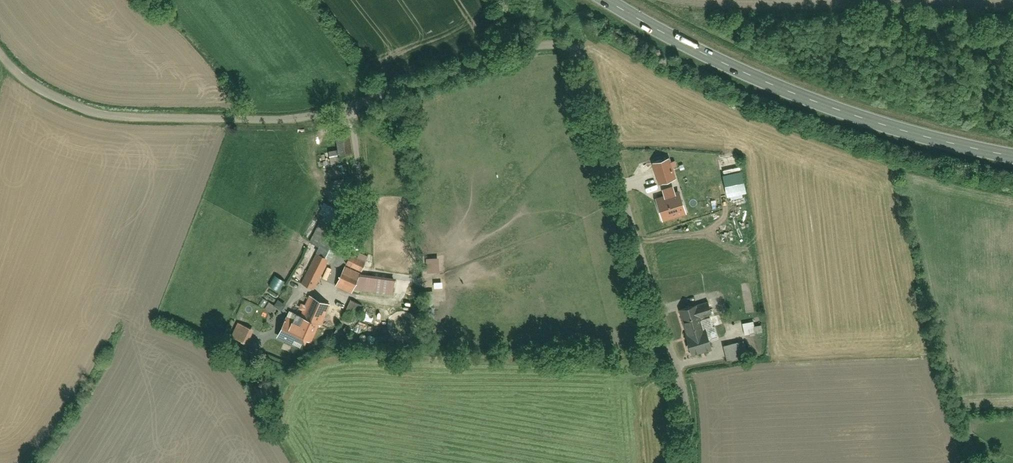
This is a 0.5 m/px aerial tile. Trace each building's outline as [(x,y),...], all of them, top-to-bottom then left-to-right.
[(332,136),(333,159),(348,158),(348,136),(332,136)] [(649,156),(657,178),(670,174),(662,152),(649,156)] [(670,172),(677,170),(672,155),(665,157),(670,172)] [(724,157),(724,166),(740,166),(740,157),(724,157)] [(633,162),(638,179),(649,175),(643,159),(633,162)] [(668,219),(693,212),(687,190),(679,192),(677,184),(666,188),(668,194),(662,196),(668,219)] [(737,188),(738,193),(733,194),(734,199),(746,197),(744,187),(737,188)] [(349,254),(332,291),(349,298),(366,262),(349,254)] [(313,255),(298,285),(313,292),(328,262),(313,255)] [(316,330),(314,330),(324,306),(305,298),(296,323),(278,316),(271,334),(309,349),(316,330)] [(680,340),(685,356),(709,349),(705,334),(693,337),(689,319),(708,316),(705,301),(683,305),(684,311),(676,313),(682,340),(680,340)] [(741,322),(742,335),(751,334),(750,321),(741,322)] [(238,328),(228,347),(241,353),(251,334),(238,328)] [(719,347),(722,360),(744,356),(742,343),(719,347)]
